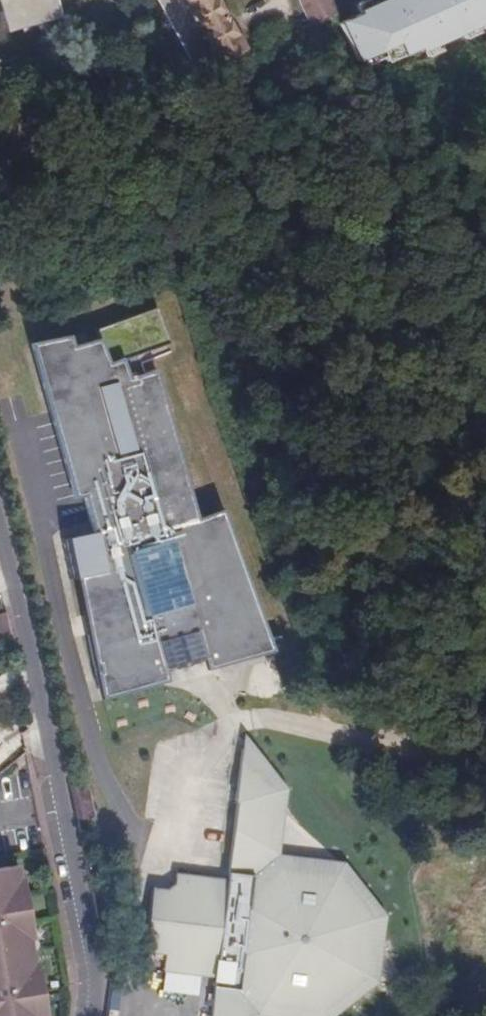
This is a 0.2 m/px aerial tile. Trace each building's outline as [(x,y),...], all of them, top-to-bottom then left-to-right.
[(68,0),(12,0),(19,27),(71,12),(68,0)] [(219,0),(165,0),(189,57),(213,46),(218,54),(239,43),(219,0)] [(337,16),(330,0),(302,0),(312,26),(337,16)] [(427,18),(419,0),(397,0),(339,26),(351,53),(383,38),(395,59),(432,42),(422,21),(427,18)] [(197,529),(156,378),(145,380),(140,367),(171,353),(157,308),(96,333),(100,345),(73,352),(69,340),(30,348),(75,501),(85,500),(96,540),(66,545),(101,706),(196,679),(273,659),(222,520),(197,529)] [(245,739),(226,881),(176,874),(174,889),(168,894),(152,891),(144,957),(165,959),(163,977),(212,985),(213,991),(211,1015),(344,1015),(379,990),(387,923),(346,867),(280,859),(286,790),(245,739)] [(80,783),(85,816),(91,815),(84,782),(80,783)] [(7,879),(16,877),(12,864),(4,865),(7,879)] [(16,877),(7,879),(4,865),(0,866),(0,1015),(50,1015),(37,961),(32,962),(27,933),(30,933),(16,877)]
